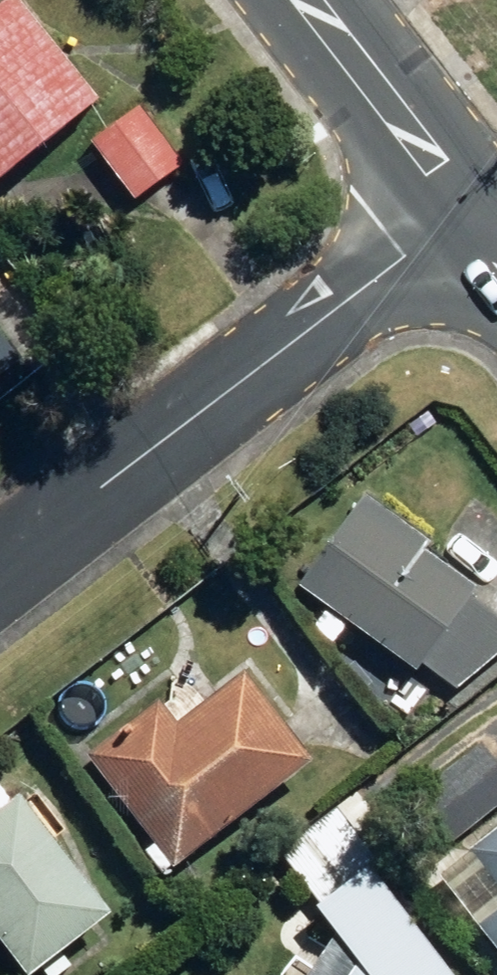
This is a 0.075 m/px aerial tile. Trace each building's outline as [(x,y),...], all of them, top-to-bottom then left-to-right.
[(96,101),(12,0),(8,0),(0,6),(0,182),(96,101)] [(95,182),(112,203),(126,193),(134,203),(185,162),(139,105),(90,144),(110,170),(95,182)] [(17,363),(0,342),(0,377),(17,363)] [(417,675),(421,669),(453,694),(496,659),(496,625),(469,601),(475,592),(422,554),(428,545),(360,498),(296,589),(417,675)] [(155,703),(85,758),(172,871),(308,765),(240,677),(175,727),(155,703)] [(457,840),(496,808),(496,765),(481,744),(419,794),(457,840)] [(20,974),(37,974),(108,917),(15,801),(0,814),(0,950),(20,974)] [(469,857),(496,892),(496,835),(469,857)] [(366,871),(312,913),(358,974),(447,974),(366,871)] [(496,942),(496,912),(482,924),(496,942)]
